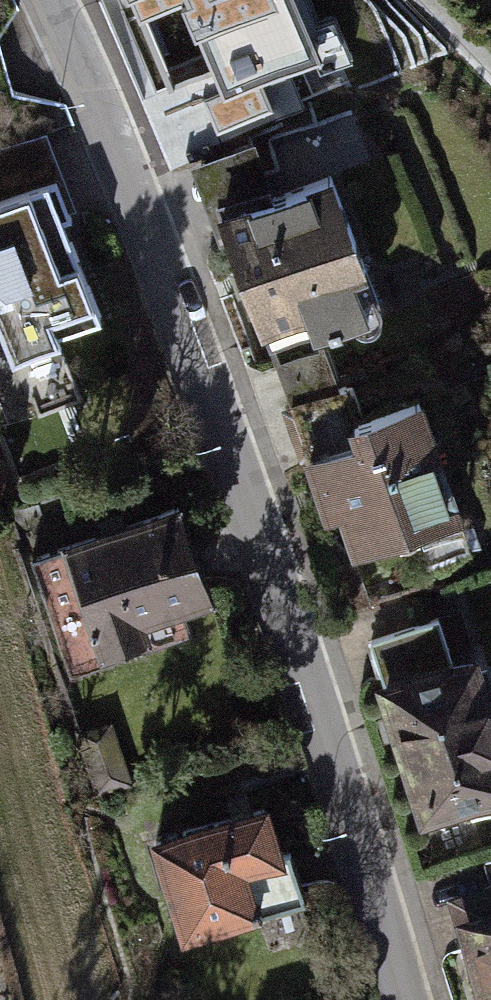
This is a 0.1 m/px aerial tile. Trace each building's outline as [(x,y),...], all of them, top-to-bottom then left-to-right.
[(139,24),(185,6),(222,100),(317,62),(292,0),(130,0),(139,24)] [(215,207),(273,186),(256,139),(191,165),(210,215),(217,212),(215,207)] [(273,186),(215,207),(217,212),(261,328),(308,310),(314,325),(383,300),(331,164),(273,186)] [(0,193),(0,325),(13,358),(61,339),(59,335),(102,318),(45,175),(0,193)] [(291,401),(339,384),(318,326),(270,345),(291,401)] [(291,401),(280,405),(298,456),(303,454),(324,513),(339,508),(354,549),(466,510),(423,387),(355,411),(345,382),(339,384),(291,401)] [(179,493),(57,535),(60,545),(29,555),(69,669),(186,629),(177,603),(212,591),(179,493)] [(374,677),(421,820),(490,797),(490,680),(479,644),(451,653),(439,616),(367,639),(379,676),(374,677)] [(269,796),(149,833),(181,936),(306,898),(290,845),(285,847),(269,796)] [(445,906),(474,999),(490,999),(490,893),(445,906)]
